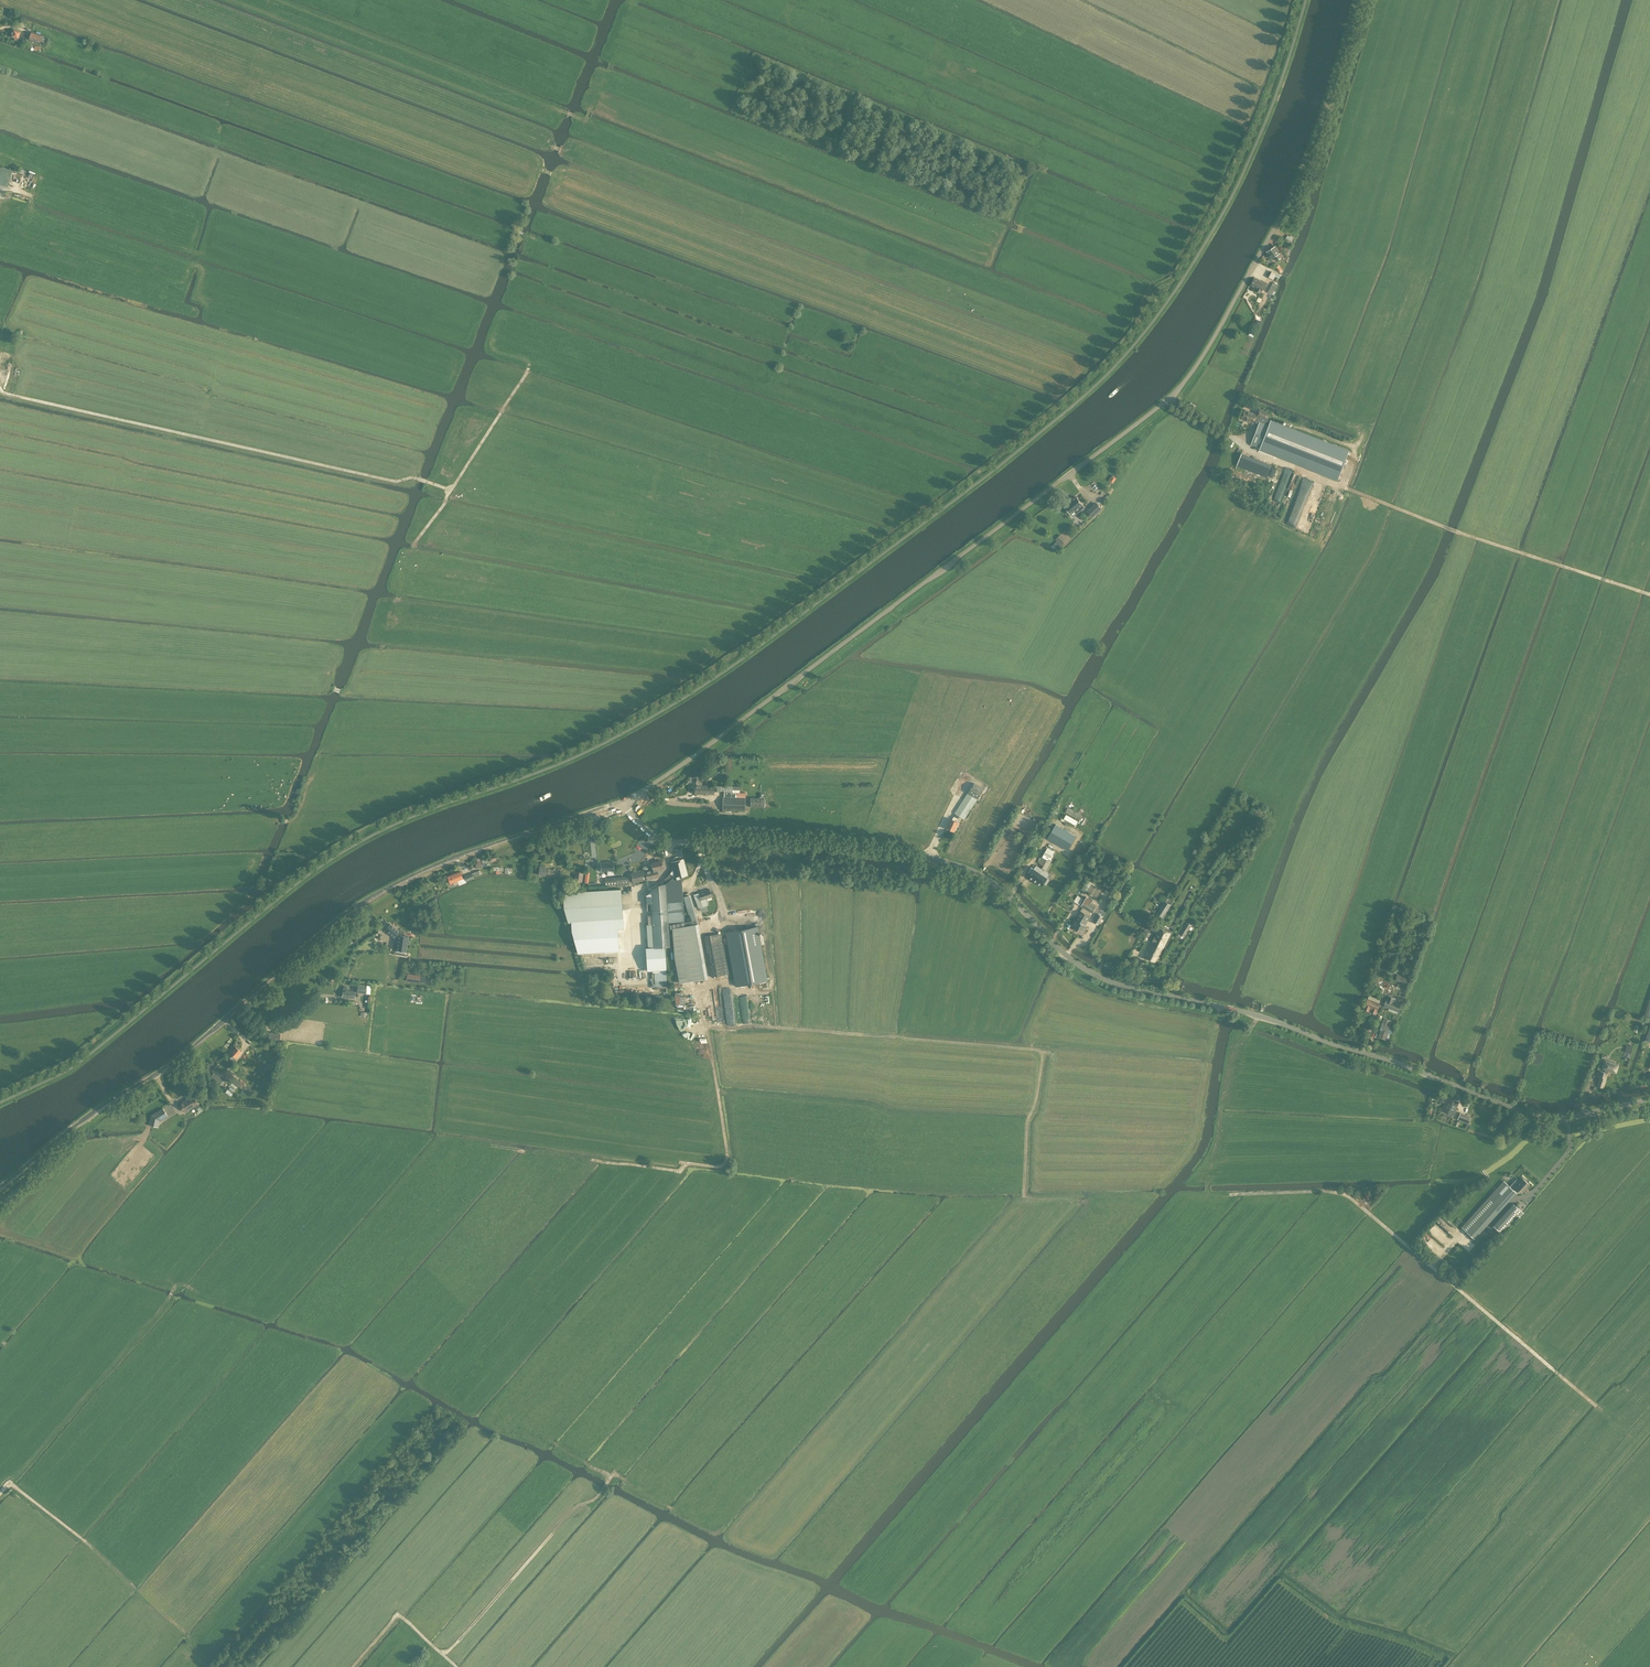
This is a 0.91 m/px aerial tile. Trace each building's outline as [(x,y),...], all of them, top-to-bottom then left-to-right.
[(13,29),(10,36),(15,38),(14,40),(16,41),(17,39),(22,40),(25,40),(27,34),(24,33),(20,32),(13,29)] [(38,43),(40,35),(31,32),(28,40),(38,43)] [(73,42),(60,38),(58,42),(71,47),(73,42)] [(7,187),(12,170),(0,166),(0,185),(7,187)] [(1275,246),(1267,252),(1271,258),(1274,257),(1276,260),(1281,257),(1278,254),(1279,253),(1275,246)] [(1254,278),(1251,285),(1256,288),(1255,290),(1260,293),(1265,284),(1254,278)] [(1273,282),(1268,292),(1272,294),(1276,288),(1278,285),(1273,282)] [(1245,410),(1241,419),(1246,421),(1247,420),(1253,423),(1254,420),(1260,422),(1269,426),(1271,421),(1266,419),(1268,412),(1260,409),(1257,416),(1256,415),(1245,410)] [(1260,422),(1251,444),(1260,448),(1260,449),(1308,467),(1334,478),(1337,479),(1348,451),(1318,440),(1271,421),(1269,426),(1260,422)] [(1266,478),(1271,464),(1240,453),(1235,467),(1266,478)] [(1112,484),(1117,478),(1113,475),(1108,480),(1112,484)] [(1299,523),(1311,481),(1300,477),(1290,511),(1289,511),(1286,522),(1288,523),(1289,520),(1299,523)] [(1064,506),(1070,514),(1075,510),(1077,513),(1084,507),(1082,505),(1083,504),(1076,497),(1064,506)] [(1096,502),(1087,511),(1093,518),(1102,509),(1096,502)] [(1055,539),(1061,546),(1064,543),(1058,536),(1055,539)] [(693,776),(693,778),(696,778),(696,781),(696,785),(695,785),(695,794),(714,794),(714,791),(720,792),(720,791),(724,791),(724,786),(714,786),(702,786),(702,781),(702,776),(693,776)] [(977,800),(984,789),(974,783),(967,793),(977,800)] [(724,791),(724,797),(730,797),(730,792),(732,792),(732,786),(724,786),(724,791)] [(723,797),(722,810),(745,811),(745,795),(745,793),(736,792),(732,792),(730,792),(730,797),(724,797),(723,797)] [(977,800),(967,793),(955,813),(956,813),(960,816),(964,819),(977,800)] [(750,806),(764,807),(764,798),(751,798),(750,806)] [(1065,812),(1080,820),(1083,815),(1068,807),(1065,812)] [(951,819),(947,828),(954,831),(958,822),(957,821),(960,816),(956,813),(955,817),(954,816),(952,819),(951,819)] [(1056,824),(1048,838),(1068,850),(1076,836),(1056,824)] [(1046,851),(1043,857),(1047,859),(1048,858),(1050,858),(1050,859),(1053,855),(1054,851),(1048,848),(1046,851)] [(650,893),(646,896),(647,904),(650,904),(651,915),(652,924),(648,925),(646,925),(648,948),(653,947),(665,947),(669,946),(668,921),(685,919),(684,902),(684,900),(681,875),(687,874),(684,858),(682,859),(681,858),(680,857),(678,856),(676,857),(675,857),(674,858),(673,860),(673,861),(671,862),(673,870),(665,878),(663,884),(657,885),(651,890),(649,892),(650,893)] [(1043,857),(1040,862),(1048,867),(1052,860),(1051,859),(1050,859),(1050,858),(1048,858),(1047,859),(1043,857)] [(614,870),(613,861),(600,863),(601,871),(607,871),(608,875),(614,875),(614,870)] [(651,867),(651,869),(653,869),(653,870),(645,872),(647,879),(659,876),(658,875),(659,875),(663,868),(662,868),(663,868),(661,861),(651,863),(652,865),(651,867)] [(1031,867),(1027,872),(1030,874),(1028,877),(1042,886),(1043,883),(1046,885),(1050,879),(1047,877),(1050,874),(1036,865),(1034,868),(1031,867)] [(560,876),(560,870),(554,869),(554,870),(545,869),(545,866),(540,866),(539,873),(560,876)] [(632,877),(633,883),(646,879),(644,870),(631,873),(632,877)] [(460,871),(447,876),(450,883),(454,882),(455,885),(458,883),(457,881),(463,878),(460,871)] [(582,881),(583,872),(576,871),(575,880),(582,881)] [(465,877),(466,881),(474,878),(472,873),(464,876),(465,877)] [(629,885),(628,876),(605,879),(605,886),(616,884),(617,886),(629,885)] [(1086,882),(1082,890),(1087,892),(1090,884),(1086,882)] [(621,889),(563,892),(564,907),(568,922),(571,922),(572,928),(617,926),(617,919),(623,919),(621,889)] [(709,889),(694,895),(698,908),(708,905),(706,899),(712,896),(709,889)] [(684,928),(673,929),(674,958),(679,983),(705,978),(695,924),(697,924),(695,916),(692,903),(688,895),(684,897),(690,919),(690,921),(684,922),(684,928)] [(1080,905),(1083,899),(1077,896),(1074,901),(1080,905)] [(1087,909),(1090,904),(1090,903),(1092,900),(1086,897),(1081,906),(1083,907),(1087,909)] [(1165,901),(1156,914),(1162,918),(1171,905),(1171,904),(1172,901),(1167,898),(1165,901)] [(1087,909),(1091,911),(1092,913),(1096,907),(1090,904),(1087,909)] [(1091,911),(1087,909),(1083,907),(1076,919),(1085,925),(1090,917),(1088,916),(1091,911)] [(1098,914),(1093,922),(1098,924),(1103,917),(1098,914)] [(1085,925),(1076,919),(1072,926),(1078,930),(1077,931),(1080,932),(1081,932),(1083,933),(1087,926),(1085,925)] [(1186,922),(1180,934),(1184,936),(1191,925),(1186,922)] [(390,924),(385,930),(396,938),(397,940),(397,942),(398,942),(397,950),(397,952),(400,952),(400,950),(406,951),(408,936),(399,935),(399,934),(395,931),(397,929),(390,924)] [(617,926),(572,928),(572,931),(578,953),(619,950),(618,928),(617,926)] [(757,926),(726,932),(736,986),(767,980),(757,926)] [(1163,948),(1170,933),(1159,927),(1152,942),(1163,948)] [(1147,940),(1150,934),(1144,930),(1140,937),(1147,940)] [(704,936),(711,977),(728,974),(721,933),(704,936)] [(1156,962),(1163,948),(1152,942),(1144,957),(1156,962)] [(648,948),(645,948),(647,971),(652,971),(666,970),(665,947),(653,947),(648,948)] [(1395,980),(1407,984),(1409,977),(1397,973),(1395,980)] [(407,981),(419,983),(420,975),(408,974),(407,981)] [(343,988),(343,997),(355,998),(355,992),(352,992),(352,991),(349,991),(349,989),(348,989),(347,987),(345,987),(343,988)] [(1387,995),(1383,1006),(1399,1011),(1402,1002),(1395,1000),(1395,998),(1387,995)] [(1366,1004),(1364,1008),(1371,1011),(1372,1012),(1374,1013),(1375,1012),(1375,1013),(1377,1009),(1379,1003),(1380,1000),(1369,996),(1368,999),(1365,1004),(1366,1004)] [(1388,1026),(1389,1023),(1390,1023),(1391,1020),(1384,1017),(1382,1024),(1388,1026)] [(1381,1029),(1378,1036),(1386,1039),(1386,1037),(1389,1038),(1391,1033),(1393,1028),(1388,1026),(1382,1024),(1380,1029),(1381,1029)] [(278,1040),(279,1033),(269,1032),(268,1039),(278,1040)] [(232,1055),(230,1058),(233,1061),(235,1058),(241,1051),(236,1047),(230,1053),(232,1055)] [(1539,1065),(1543,1055),(1534,1051),(1530,1061),(1539,1065)] [(1601,1068),(1605,1069),(1605,1072),(1599,1070),(1597,1075),(1600,1076),(1597,1086),(1603,1088),(1607,1073),(1608,1070),(1615,1073),(1618,1064),(1607,1061),(1604,1060),(1601,1068)] [(220,1084),(223,1080),(214,1072),(210,1077),(220,1084)] [(235,1078),(232,1081),(242,1089),(244,1084),(235,1078)] [(190,1097),(180,1104),(184,1112),(195,1105),(199,1112),(202,1110),(194,1097),(192,1099),(190,1097)] [(1443,1097),(1442,1101),(1446,1103),(1443,1110),(1453,1114),(1458,1102),(1448,1098),(1448,1099),(1443,1097)] [(163,1108),(151,1115),(149,1125),(158,1127),(159,1121),(167,1116),(163,1108)] [(1468,1123),(1471,1117),(1460,1113),(1458,1118),(1468,1123)] [(1503,1180),(1462,1227),(1474,1238),(1519,1190),(1522,1193),(1529,1184),(1523,1178),(1515,1187),(1516,1188),(1514,1190),(1503,1180)] [(1513,1204),(1493,1225),(1502,1233),(1518,1215),(1519,1216),(1520,1216),(1523,1213),(1523,1212),(1522,1211),(1513,1204)] [(1425,1244),(1439,1254),(1443,1248),(1429,1238),(1425,1244)]
